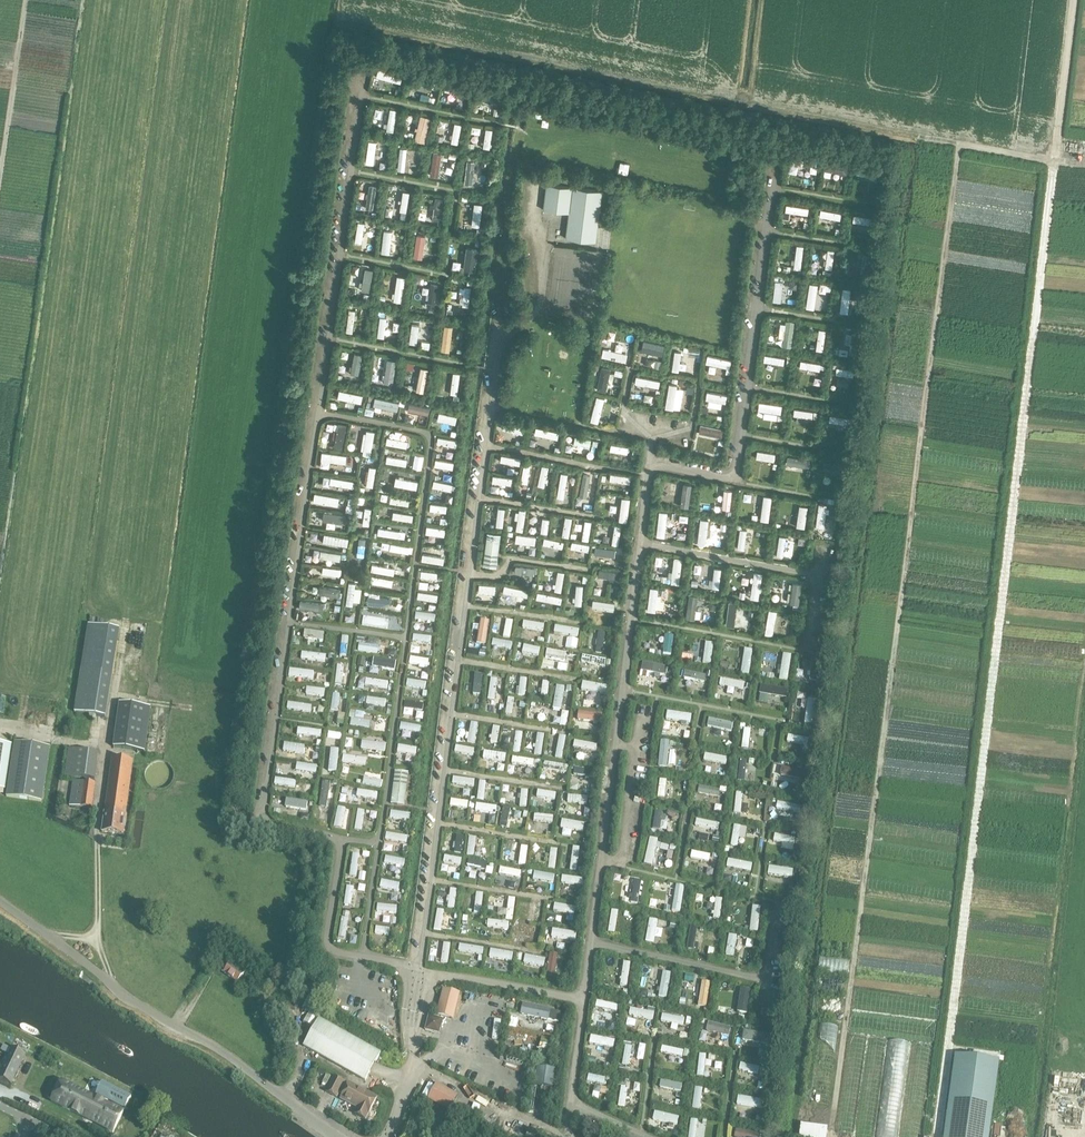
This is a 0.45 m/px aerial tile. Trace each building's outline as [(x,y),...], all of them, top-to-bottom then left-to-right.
[(402,70),(378,67),(376,78),(401,81),(402,70)] [(437,79),(414,76),(413,84),(436,87),(437,79)] [(466,85),(446,83),(445,91),(465,94),(466,85)] [(500,94),(480,91),(479,99),(499,101),(500,94)] [(390,109),(387,130),(395,131),(397,110),(390,109)] [(428,114),(420,113),(417,138),(425,139),(428,114)] [(459,143),(462,123),(453,122),(451,142),(459,143)] [(490,148),(493,128),(486,127),(483,148),(490,148)] [(367,163),(373,164),(376,144),(369,143),(367,163)] [(404,170),(407,146),(400,146),(398,169),(404,170)] [(430,174),(439,175),(442,152),(433,151),(430,174)] [(812,156),(788,153),(787,161),(812,164),(812,156)] [(465,182),(474,183),(477,160),(468,159),(465,182)] [(848,162),(823,159),(822,168),(846,171),(848,162)] [(877,169),(857,167),(856,174),(876,177),(877,169)] [(566,237),(597,241),(603,190),(547,183),(544,209),(569,212),(566,237)] [(369,184),(366,207),(374,208),(376,185),(369,184)] [(402,190),(399,210),(407,211),(410,191),(402,190)] [(443,196),(436,196),(433,220),(440,220),(443,196)] [(474,202),(471,226),(479,227),(482,203),(474,202)] [(808,214),(809,206),(785,203),(784,211),(808,214)] [(839,218),(840,210),(820,208),(819,216),(839,218)] [(876,216),(853,213),(852,220),(875,223),(876,216)] [(355,241),(361,242),(363,222),(358,221),(355,241)] [(389,253),(392,230),(385,229),(382,252),(389,253)] [(414,256),(423,257),(425,234),(417,233),(414,256)] [(804,245),(797,244),(793,269),(800,270),(804,245)] [(468,246),(465,269),(474,270),(477,247),(468,246)] [(834,249),(827,248),(824,268),(832,269),(834,249)] [(870,253),(863,253),(861,271),(867,272),(870,253)] [(455,259),(453,266),(462,268),(463,260),(455,259)] [(364,268),(362,289),(370,290),(373,269),(364,268)] [(405,277),(397,276),(394,301),(401,302),(405,277)] [(777,279),(776,301),(784,301),(784,279),(777,279)] [(438,283),(431,282),(428,306),(435,307),(438,283)] [(817,284),(808,283),(805,306),(814,307),(817,284)] [(472,286),(464,285),(462,306),(469,307),(472,286)] [(850,287),(841,285),(838,311),(847,312),(850,287)] [(795,287),(785,286),(784,300),(795,300),(795,287)] [(346,330),(353,331),(355,309),(348,308),(346,330)] [(377,336),(385,337),(387,316),(380,315),(377,336)] [(790,346),(794,320),(785,319),(782,345),(790,346)] [(409,342),(417,343),(419,324),(412,323),(409,342)] [(441,349),(450,350),(454,326),(445,324),(441,349)] [(424,327),(423,336),(431,337),(432,328),(424,327)] [(823,350),(826,329),(818,328),(816,349),(823,350)] [(859,331),(851,330),(848,352),(856,353),(859,331)] [(615,347),(628,349),(630,341),(616,339),(615,347)] [(643,339),(642,349),(662,353),(664,342),(643,339)] [(626,360),(627,352),(601,348),(600,356),(626,360)] [(678,371),(681,350),(675,349),(672,370),(678,371)] [(354,352),(350,373),(359,375),(363,353),(354,352)] [(784,356),(764,353),(764,360),(783,363),(784,356)] [(731,358),(707,355),(706,364),(730,367),(731,358)] [(650,356),(648,363),(660,366),(662,359),(650,356)] [(397,360),(388,358),(384,382),(393,383),(397,360)] [(820,362),(799,359),(798,367),(819,369),(820,362)] [(421,366),(416,390),(424,391),(428,367),(421,366)] [(606,390),(610,367),(601,366),(597,388),(606,390)] [(854,368),(836,366),(835,373),(853,375),(854,368)] [(451,394),(458,394),(461,372),(454,371),(451,394)] [(634,383),(659,387),(660,378),(635,374),(634,383)] [(673,407),(676,383),(668,382),(665,406),(673,407)] [(338,397),(361,401),(362,393),(339,389),(338,397)] [(709,405),(725,406),(726,391),(708,390),(707,397),(710,398),(709,405)] [(373,405),(397,409),(398,401),(375,396),(373,405)] [(599,422),(603,397),(594,396),(590,421),(599,422)] [(408,410),(428,414),(430,405),(409,401),(408,410)] [(781,403),(759,401),(758,409),(780,412),(781,403)] [(812,410),(794,407),(793,415),(811,417),(812,410)] [(436,420),(455,424),(457,414),(438,411),(436,420)] [(848,416),(829,414),(828,421),(847,423),(848,416)] [(522,432),(523,425),(503,421),(502,429),(522,432)] [(343,447),(347,423),(338,422),(334,445),(343,447)] [(722,426),(700,423),(699,432),(721,435),(722,426)] [(558,437),(559,431),(535,427),(534,433),(558,437)] [(363,452),(371,453),(374,431),(366,429),(363,452)] [(589,445),(590,438),(575,435),(573,443),(589,445)] [(387,436),(386,443),(407,446),(408,439),(387,436)] [(438,437),(437,444),(455,446),(456,439),(438,437)] [(628,446),(610,443),(609,449),(627,452),(628,446)] [(754,458),(773,461),(775,452),(755,450),(754,458)] [(347,455),(321,451),(320,459),(346,463),(347,455)] [(416,452),(414,462),(424,463),(425,453),(416,452)] [(784,461),(807,464),(808,456),(786,453),(784,461)] [(408,457),(387,454),(386,461),(407,464),(408,457)] [(518,457),(500,454),(499,460),(517,463),(518,457)] [(436,459),(435,466),(453,469),(454,462),(436,459)] [(531,464),(524,463),(521,482),(527,484),(531,464)] [(823,463),(822,469),(842,472),(843,465),(823,463)] [(548,466),(539,464),(536,484),(544,486),(548,466)] [(369,466),(366,486),(373,487),(376,467),(369,466)] [(444,478),(452,479),(453,472),(445,471),(444,478)] [(568,472),(561,471),(557,496),(564,497),(568,472)] [(591,473),(582,471),(579,494),(587,495),(591,473)] [(631,475),(610,472),(609,479),(629,483),(631,475)] [(491,480),(511,483),(512,477),(492,474),(491,480)] [(330,476),(329,484),(353,487),(354,479),(330,476)] [(418,480),(396,477),(395,484),(417,487),(418,480)] [(432,488),(452,491),(452,484),(433,481),(432,488)] [(684,482),(681,505),(689,506),(692,483),(684,482)] [(732,489),(723,488),(721,507),(729,508),(732,489)] [(745,491),(745,499),(752,500),(753,491),(745,491)] [(314,501),(338,505),(339,496),(315,493),(314,501)] [(772,495),(763,494),(759,520),(768,521),(772,495)] [(410,497),(390,495),(389,502),(409,504),(410,497)] [(631,499),(621,497),(617,520),(627,522),(631,499)] [(827,502),(820,502),(817,526),(823,527),(827,502)] [(431,503),(429,510),(446,513),(447,505),(431,503)] [(808,505),(799,504),(796,526),(805,527),(808,505)] [(371,508),(365,507),(362,524),(369,525),(371,508)] [(506,508),(497,507),(494,526),(503,528),(506,508)] [(526,509),(519,508),(515,528),(523,530),(526,509)] [(414,513),(393,510),(392,518),(413,521),(414,513)] [(322,519),(345,523),(346,514),(323,511),(322,519)] [(658,532),(666,533),(668,513),(660,511),(658,532)] [(572,516),(565,515),(561,534),(568,535),(572,516)] [(550,518),(542,516),(539,532),(548,534),(550,518)] [(704,545),(708,519),(701,518),(698,544),(704,545)] [(580,538),(589,539),(592,521),(584,519),(580,538)] [(610,542),(619,543),(622,524),(614,523),(610,542)] [(426,533),(445,536),(446,528),(427,525),(426,533)] [(400,530),(379,527),(378,534),(399,537),(400,530)] [(746,529),(740,528),(737,548),(743,549),(746,529)] [(516,532),(514,542),(534,545),(536,535),(516,532)] [(323,542),(346,545),(347,536),(324,533),(323,542)] [(484,564),(496,566),(501,534),(489,533),(484,564)] [(785,534),(778,534),(775,554),(783,555),(785,534)] [(544,536),(543,544),(563,547),(564,539),(544,536)] [(359,538),(357,554),(364,556),(367,539),(359,538)] [(571,539),(569,547),(590,550),(592,542),(571,539)] [(411,544),(390,542),(389,549),(410,552),(411,544)] [(593,552),(615,556),(616,547),(595,543),(593,552)] [(320,557),(340,560),(341,552),(321,549),(320,557)] [(423,553),(422,560),(443,563),(444,556),(423,553)] [(674,558),(671,582),(679,583),(682,559),(674,558)] [(394,573),(395,567),(372,563),(371,570),(394,573)] [(514,571),(533,574),(534,567),(515,564),(514,571)] [(322,573),(339,575),(340,568),(323,565),(322,573)] [(715,566),(712,587),(719,588),(721,567),(715,566)] [(599,567),(598,575),(617,578),(618,570),(599,567)] [(421,576),(437,579),(438,571),(422,569),(421,576)] [(557,569),(554,589),(561,590),(564,570),(557,569)] [(763,572),(753,571),(750,597),(759,598),(763,572)] [(392,585),(393,578),(372,575),(371,582),(392,585)] [(346,604),(353,605),(356,582),(349,581),(346,604)] [(801,582),(793,581),(790,603),(798,604),(801,582)] [(478,590),(495,593),(496,586),(479,583),(478,590)] [(573,603),(581,605),(585,585),(576,583),(573,603)] [(319,584),(318,592),(339,595),(340,587),(319,584)] [(503,584),(502,592),(526,596),(528,588),(503,584)] [(650,587),(647,609),(655,610),(658,588),(650,587)] [(417,598),(437,600),(438,593),(418,590),(417,598)] [(537,591),(536,597),(561,601),(562,595),(537,591)] [(389,605),(390,597),(369,594),(368,602),(389,605)] [(695,617),(698,595),(691,594),(688,616),(695,617)] [(539,605),(548,607),(549,600),(540,598),(539,605)] [(591,604),(613,608),(614,602),(592,598),(591,604)] [(299,606),(323,610),(324,602),(300,599),(299,606)] [(737,602),(728,601),(725,625),(733,626),(737,602)] [(776,610),(768,609),(765,632),(773,633),(776,610)] [(417,613),(415,620),(434,623),(435,615),(417,613)] [(477,643),(485,644),(489,620),(481,618),(477,643)] [(378,626),(399,627),(399,620),(378,619),(378,626)] [(502,638),(509,639),(512,621),(505,620),(502,638)] [(522,621),(521,628),(543,632),(544,625),(522,621)] [(555,625),(554,632),(577,636),(578,629),(555,625)] [(303,638),(323,641),(325,633),(304,630),(303,638)] [(604,634),(598,633),(595,650),(601,651),(604,634)] [(663,655),(671,656),(673,635),(666,634),(663,655)] [(339,655),(346,656),(349,636),(342,635),(339,655)] [(413,641),(431,643),(432,637),(414,635),(413,641)] [(568,636),(566,645),(577,647),(579,638),(568,636)] [(493,638),(491,646),(513,649),(514,642),(493,638)] [(703,663),(711,664),(714,642),(705,641),(703,663)] [(360,643),(359,650),(377,653),(378,646),(360,643)] [(524,645),(522,653),(539,656),(540,648),(524,645)] [(545,657),(566,660),(567,652),(546,649),(545,657)] [(741,674),(750,675),(753,650),(744,649),(741,674)] [(302,651),(301,659),(326,662),(327,654),(302,651)] [(789,679),(792,654),(783,653),(780,678),(789,679)] [(582,655),(581,662),(604,666),(605,659),(582,655)] [(412,657),(411,664),(428,666),(429,659),(412,657)] [(373,659),(372,665),(394,669),(395,662),(373,659)] [(558,668),(567,670),(568,663),(560,661),(558,668)] [(812,661),(810,680),(816,680),(819,661),(812,661)] [(643,662),(641,670),(663,674),(665,666),(643,662)] [(341,685),(344,665),(338,664),(335,684),(341,685)] [(113,673),(82,668),(75,712),(106,717),(113,673)] [(288,676),(313,680),(314,671),(290,668),(288,676)] [(684,671),(683,678),(704,682),(705,675),(684,671)] [(480,695),(483,674),(475,673),(472,694),(480,695)] [(524,697),(527,678),(519,677),(517,696),(524,697)] [(487,698),(494,699),(497,679),(490,678),(487,698)] [(744,683),(720,678),(719,685),(742,690),(744,683)] [(389,682),(366,679),(365,685),(388,688),(389,682)] [(407,686),(426,689),(427,683),(408,680),(407,686)] [(542,681),(540,695),(547,696),(549,682),(542,681)] [(582,683),(581,690),(604,693),(605,686),(582,683)] [(561,709),(564,686),(557,685),(553,708),(561,709)] [(787,690),(760,685),(759,692),(785,697),(787,690)] [(307,687),(306,695),(323,697),(324,689),(307,687)] [(337,711),(340,695),(333,694),(330,710),(337,711)] [(387,700),(366,697),(365,703),(386,706),(387,700)] [(808,697),(805,723),(812,724),(815,698),(808,697)] [(505,714),(513,715),(515,699),(507,698),(505,714)] [(406,700),(405,707),(424,710),(425,703),(406,700)] [(287,709),(311,713),(312,705),(288,702),(287,709)] [(120,703),(113,748),(144,752),(151,708),(120,703)] [(528,718),(534,719),(536,704),(530,703),(528,718)] [(692,713),(666,710),(665,720),(690,723),(692,713)] [(344,723),(346,713),(340,711),(338,722),(344,723)] [(578,719),(600,722),(601,714),(579,711),(578,719)] [(369,728),(370,721),(351,718),(350,725),(369,728)] [(731,730),(732,721),(709,719),(708,728),(731,730)] [(400,731),(420,734),(421,726),(401,723),(400,731)] [(469,723),(467,741),(473,742),(476,724),(469,723)] [(298,727),(297,735),(320,738),(322,730),(298,727)] [(500,728),(493,727),(490,744),(497,744),(500,728)] [(748,748),(750,729),(743,728),(741,748),(748,748)] [(329,737),(342,738),(343,731),(330,730),(329,737)] [(544,734),(537,733),(534,752),(541,753),(544,734)] [(808,737),(787,735),(787,743),(807,745),(808,737)] [(353,747),(354,738),(347,737),(346,746),(353,747)] [(565,738),(559,737),(556,756),(562,757),(565,738)] [(385,744),(361,740),(360,747),(384,751),(385,744)] [(574,740),(573,747),(595,750),(596,743),(574,740)] [(670,741),(661,740),(658,766),(667,767),(670,741)] [(7,797),(43,802),(50,746),(15,741),(7,797)] [(5,788),(12,744),(0,742),(0,787),(5,788)] [(283,751),(303,754),(305,745),(284,743),(283,751)] [(399,746),(398,752),(416,755),(417,748),(399,746)] [(454,753),(473,756),(474,749),(455,746),(454,753)] [(332,748),(328,771),(335,772),(339,749),(332,748)] [(69,749),(66,776),(94,780),(98,753),(69,749)] [(482,758),(504,761),(505,754),(483,751),(482,758)] [(727,756),(705,753),(704,763),(726,765),(727,756)] [(366,765),(367,758),(343,755),(342,762),(366,765)] [(511,764),(533,767),(534,760),(512,757),(511,764)] [(102,831),(124,834),(133,761),(113,758),(106,812),(105,812),(102,831)] [(747,760),(740,759),(738,779),(744,779),(747,760)] [(542,768),(566,772),(567,765),(543,762),(542,768)] [(296,763),(295,770),(316,773),(317,766),(296,763)] [(804,769),(781,766),(780,774),(803,777),(804,769)] [(574,767),(573,774),(592,777),(593,770),(574,767)] [(392,803),(404,805),(408,773),(396,771),(392,803)] [(453,776),(452,784),(472,787),(474,779),(453,776)] [(274,785),(294,788),(296,780),(275,777),(274,785)] [(382,780),(363,777),(362,784),(381,787),(382,780)] [(319,805),(328,807),(331,781),(323,779),(319,805)] [(660,779),(658,796),(664,797),(666,780),(660,779)] [(73,780),(70,805),(92,808),(95,783),(73,780)] [(486,782),(479,781),(476,799),(484,801),(486,782)] [(722,788),(699,785),(698,794),(721,797),(722,788)] [(343,786),(341,801),(347,802),(349,787),(343,786)] [(529,790),(521,789),(519,806),(526,807),(529,790)] [(377,793),(357,790),(356,797),(376,800),(377,793)] [(556,793),(537,790),(536,798),(555,801),(556,793)] [(743,793),(736,792),(733,813),(740,814),(743,793)] [(589,798),(568,795),(567,802),(588,805),(589,798)] [(284,807),(307,810),(308,801),(286,798),(284,807)] [(449,806),(466,809),(467,801),(450,799),(449,806)] [(802,804),(777,801),(776,809),(801,812),(802,804)] [(474,811),(495,814),(496,807),(475,804),(474,811)] [(335,825),(342,826),(344,807),(338,806),(335,825)] [(500,827),(508,828),(511,809),(503,808),(500,827)] [(355,830),(362,831),(364,811),(358,810),(355,830)] [(390,818),(409,820),(410,814),(391,811),(390,818)] [(656,811),(652,828),(658,829),(662,812),(656,811)] [(533,820),(552,823),(553,816),(534,813),(533,820)] [(560,828),(583,832),(584,823),(561,820),(560,828)] [(695,827),(718,830),(719,823),(696,821),(695,827)] [(740,826),(733,825),(731,846),(737,846),(740,826)] [(408,836),(387,833),(386,840),(407,843),(408,836)] [(795,837),(775,834),(774,843),(794,845),(795,837)] [(463,836),(456,835),(453,851),(461,852),(463,836)] [(476,837),(468,836),(466,853),(473,854),(476,837)] [(649,838),(644,862),(651,864),(656,840),(649,838)] [(503,856),(513,857),(515,843),(505,842),(503,856)] [(527,847),(521,846),(518,864),(525,865),(527,847)] [(569,870),(576,871),(580,848),(572,847),(569,870)] [(557,849),(550,848),(547,868),(554,869),(557,849)] [(689,858),(708,861),(709,853),(690,850),(689,858)] [(360,854),(353,853),(350,875),(357,876),(360,854)] [(461,858),(444,855),(443,862),(460,864),(461,858)] [(405,860),(385,857),(384,865),(403,868),(405,860)] [(487,862),(468,859),(466,867),(486,870),(487,862)] [(752,862),(727,859),(726,868),(751,871),(752,862)] [(520,878),(521,870),(499,866),(498,874),(520,878)] [(768,867),(768,874),(792,877),(793,870),(768,867)] [(533,872),(532,879),(553,882),(554,875),(533,872)] [(562,875),(560,883),(581,886),(582,878),(562,875)] [(635,879),(631,902),(638,903),(642,880),(635,879)] [(400,883),(381,880),(380,889),(398,892),(400,883)] [(684,887),(675,885),(671,912),(679,913),(684,887)] [(353,887),(347,886),(344,904),(351,905),(353,887)] [(454,909),(457,889),(450,888),(447,907),(454,909)] [(480,913),(483,893),(476,892),(474,912),(480,913)] [(512,918),(515,898),(508,897),(505,917),(512,918)] [(721,899),(715,898),(712,918),(719,919),(721,899)] [(539,922),(542,903),(536,902),(533,922),(539,922)] [(377,911),(396,914),(397,907),(378,904),(377,911)] [(553,911),(575,914),(576,907),(554,904),(553,911)] [(762,907),(752,905),(749,931),(759,932),(762,907)] [(434,929),(441,930),(444,910),(436,909),(434,929)] [(608,932),(614,933),(618,911),(612,910),(608,932)] [(349,918),(341,917),(338,938),(346,939),(349,918)] [(508,922),(487,919),(486,926),(507,929),(508,922)] [(646,940),(655,941),(659,920),(650,919),(646,940)] [(462,929),(471,931),(472,924),(463,922),(462,929)] [(390,928),(376,926),(375,933),(389,936),(390,928)] [(697,928),(689,926),(685,947),(693,949),(697,928)] [(552,929),(551,937),(574,941),(576,932),(552,929)] [(737,935),(729,933),(725,954),(733,956),(737,935)] [(442,943),(440,962),(447,963),(450,944),(442,943)] [(458,951),(482,955),(483,948),(459,944),(458,951)] [(512,953),(490,949),(489,957),(511,961),(512,953)] [(557,954),(550,954),(547,972),(554,973),(557,954)] [(544,958),(524,955),(523,963),(543,966),(544,958)] [(225,971),(224,972),(238,982),(248,969),(237,962),(234,966),(225,959),(219,967),(225,971)] [(631,963),(623,962),(618,986),(626,988),(631,963)] [(523,975),(533,977),(534,970),(525,968),(523,975)] [(670,972),(663,970),(658,996),(666,998),(670,972)] [(710,982),(701,980),(697,1006),(705,1008),(710,982)] [(750,990),(741,988),(737,1011),(746,1012),(750,990)] [(444,990),(437,1015),(453,1019),(460,994),(444,990)] [(596,1007),(616,1011),(617,1005),(597,1001),(596,1007)] [(523,1004),(520,1015),(548,1021),(548,1020),(558,1022),(560,1013),(523,1004)] [(628,1015),(651,1019),(653,1012),(630,1008),(628,1015)] [(309,1012),(305,1020),(311,1023),(315,1015),(309,1012)] [(660,1022),(682,1026),(684,1017),(662,1013),(660,1022)] [(429,1016),(426,1029),(439,1033),(443,1019),(429,1016)] [(629,1017),(627,1023),(636,1025),(637,1019),(629,1017)] [(319,1018),(304,1045),(365,1080),(381,1053),(319,1018)] [(510,1018),(508,1027),(515,1029),(517,1019),(510,1018)] [(811,1122),(828,1124),(838,1024),(821,1022),(811,1122)] [(706,1031),(729,1035),(730,1027),(707,1023),(706,1031)] [(741,1038),(767,1043),(769,1035),(743,1030),(741,1038)] [(589,1043),(613,1047),(615,1040),(590,1036),(589,1043)] [(638,1058),(644,1059),(647,1043),(640,1042),(638,1058)] [(625,1045),(621,1064),(629,1066),(632,1047),(625,1045)] [(684,1050),(661,1046),(660,1054),(682,1058),(684,1050)] [(27,1054),(13,1047),(0,1074),(0,1079),(11,1085),(27,1054)] [(706,1054),(699,1053),(697,1076),(703,1076),(706,1054)] [(956,1055),(944,1136),(989,1136),(1000,1061),(956,1055)] [(31,1071),(34,1060),(28,1058),(25,1070),(31,1071)] [(738,1070),(759,1074),(760,1066),(739,1062),(738,1070)] [(537,1066),(536,1084),(553,1086),(555,1068),(537,1066)] [(586,1082),(604,1085),(605,1077),(588,1074),(586,1082)] [(341,1099),(357,1108),(354,1113),(365,1119),(377,1098),(349,1083),(347,1087),(343,1085),(345,1083),(334,1077),(326,1091),(337,1097),(339,1092),(343,1094),(341,1099)] [(681,1089),(683,1082),(660,1078),(658,1085),(681,1089)] [(61,1080),(51,1100),(112,1131),(123,1110),(111,1103),(110,1105),(104,1101),(105,1099),(110,1101),(124,1108),(130,1096),(101,1081),(95,1093),(99,1095),(97,1098),(61,1080)] [(436,1083),(427,1099),(450,1111),(458,1095),(436,1083)] [(593,1097),(600,1098),(601,1085),(595,1084),(593,1097)] [(617,1106),(624,1107),(628,1088),(621,1086),(617,1106)] [(702,1088),(694,1087),(692,1108),(700,1108),(702,1088)] [(737,1103),(762,1108),(763,1100),(738,1095),(737,1103)] [(677,1117),(655,1113),(654,1120),(676,1124),(677,1117)] [(801,1136),(828,1136),(828,1124),(801,1123),(801,1136)] [(530,1136),(535,1136),(537,1132),(529,1129),(527,1136),(530,1136)]
